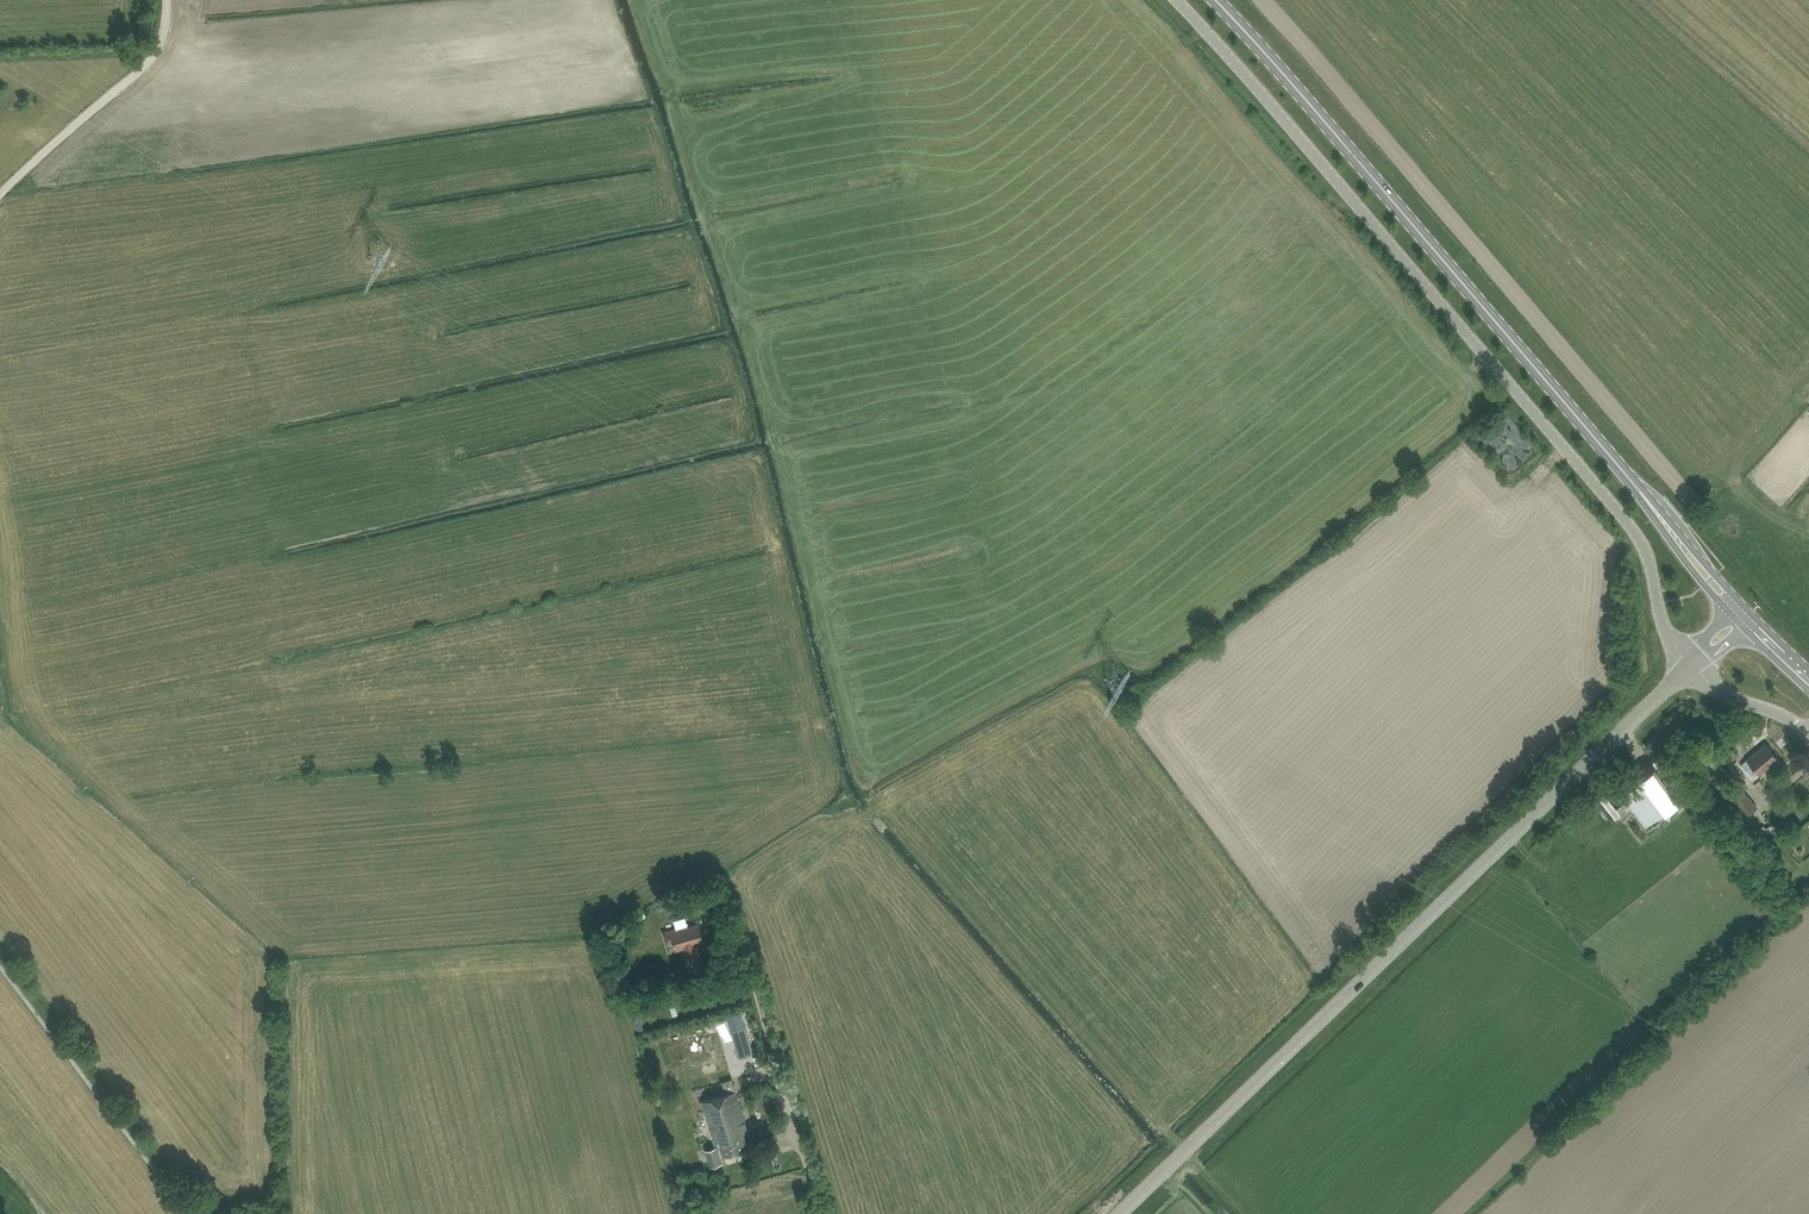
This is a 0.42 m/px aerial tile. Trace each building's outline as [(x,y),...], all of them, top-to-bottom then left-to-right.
[(1514,468),(1537,455),(1516,421),(1494,434),(1503,451),(1509,448),(1513,454),(1508,457),(1514,468)] [(1662,745),(1655,738),(1646,747),(1653,754),(1662,745)] [(1765,744),(1747,759),(1759,775),(1778,759),(1765,744)] [(1730,799),(1731,801),(1724,807),(1737,823),(1745,817),(1758,807),(1742,789),(1730,799)] [(675,929),(663,932),(666,943),(673,941),(676,951),(684,949),(691,971),(704,967),(698,947),(696,948),(694,943),(704,941),(698,923),(676,930),(675,929)] [(745,1025),(731,1029),(739,1057),(754,1052),(745,1025)] [(720,1143),(723,1155),(748,1148),(744,1133),(748,1132),(732,1079),(698,1089),(715,1144),(720,1143)] [(771,1097),(756,1101),(760,1116),(767,1114),(768,1120),(777,1118),(775,1112),(776,1112),(771,1097)] [(717,1146),(705,1150),(710,1167),(722,1163),(717,1146)] [(747,1185),(732,1191),(737,1203),(752,1196),(747,1185)]
